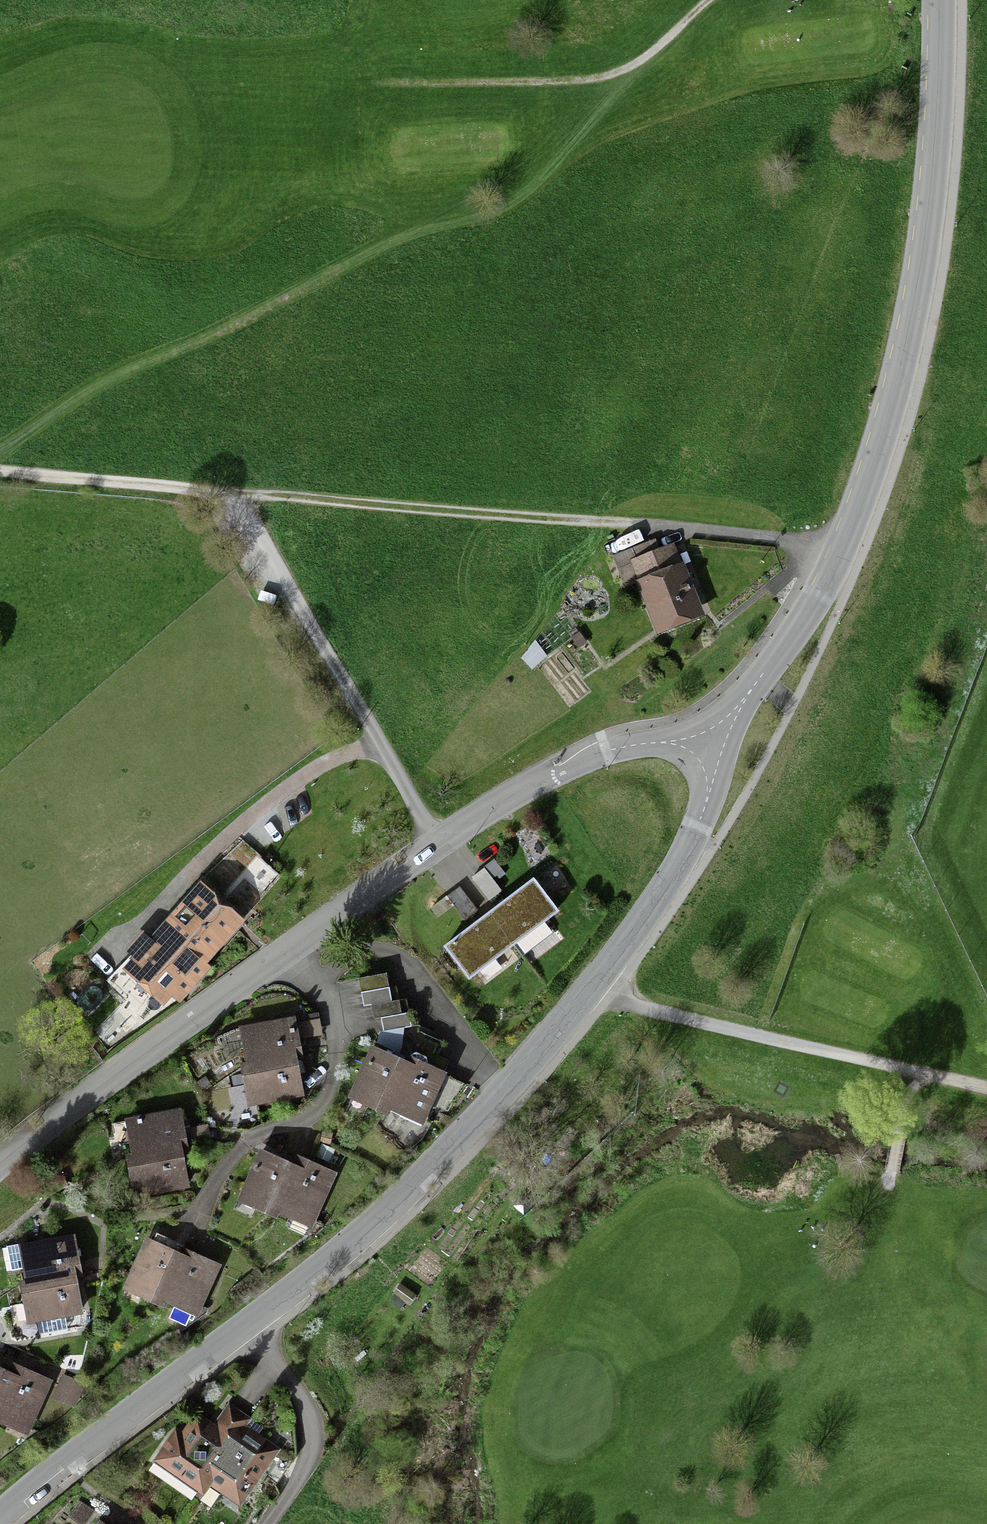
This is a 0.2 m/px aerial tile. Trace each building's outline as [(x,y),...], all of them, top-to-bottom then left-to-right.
[(615,559),(625,589),(640,584),(632,564),(663,553),(659,543),(615,559)] [(661,637),(706,620),(678,547),(663,553),(632,564),(640,584),(661,637)] [(496,860),(473,876),(490,900),(502,891),(494,879),(504,872),(496,860)] [(490,914),(515,946),(555,915),(530,883),(490,914)] [(125,977),(167,1013),(174,1005),(182,1012),(215,975),(209,969),(247,927),(204,889),(153,945),(148,941),(133,957),(138,962),(125,977)] [(515,946),(490,914),(450,945),(475,977),(515,946)] [(360,979),(362,991),(389,986),(386,974),(360,979)] [(396,985),(389,986),(362,991),(365,1006),(372,1005),(399,999),(396,985)] [(406,998),(399,999),(372,1005),(375,1019),(382,1018),(409,1013),(406,998)] [(416,1011),(409,1013),(382,1018),(385,1030),(418,1024),(416,1011)] [(247,1065),(296,1057),(303,1055),(296,1018),(240,1028),(247,1065)] [(441,1049),(444,1043),(418,1030),(413,1042),(424,1048),(417,1061),(443,1074),(446,1068),(450,1061),(438,1055),(441,1049)] [(387,1106),(407,1063),(375,1048),(351,1100),(383,1114),(387,1106)] [(296,1057),(247,1065),(240,1067),(247,1107),(303,1097),(296,1057)] [(407,1063),(387,1106),(422,1123),(431,1105),(450,1114),(464,1084),(443,1074),(417,1061),(410,1058),(407,1063)] [(134,1156),(180,1148),(186,1146),(179,1111),(127,1121),(134,1156)] [(180,1148),(134,1156),(127,1157),(135,1199),(188,1189),(180,1148)] [(240,1206),(273,1220),(296,1166),(263,1152),(240,1206)] [(298,1162),(296,1166),(273,1220),(281,1224),(283,1218),(316,1233),(340,1180),(298,1162)] [(25,1283),(75,1275),(82,1274),(76,1240),(19,1249),(25,1283)] [(161,1303),(181,1258),(149,1244),(126,1296),(158,1311),(161,1303)] [(181,1258),(161,1303),(201,1321),(223,1270),(184,1253),(181,1258)] [(75,1275),(25,1283),(19,1284),(27,1330),(83,1320),(75,1275)] [(394,1297),(409,1308),(415,1300),(400,1289),(394,1297)] [(0,1399),(0,1423),(29,1436),(53,1384),(15,1366),(12,1374),(0,1399)] [(12,1374),(0,1369),(0,1399),(12,1374)] [(55,1405),(77,1414),(87,1391),(65,1382),(55,1405)] [(195,1496),(241,1431),(251,1418),(230,1402),(210,1429),(198,1420),(182,1442),(178,1438),(163,1459),(182,1473),(175,1482),(195,1496)] [(241,1431),(195,1496),(209,1506),(223,1487),(236,1496),(248,1479),(254,1484),(275,1455),(241,1431)] [(76,1523),(90,1523),(96,1516),(81,1505),(70,1520),(76,1523)]
